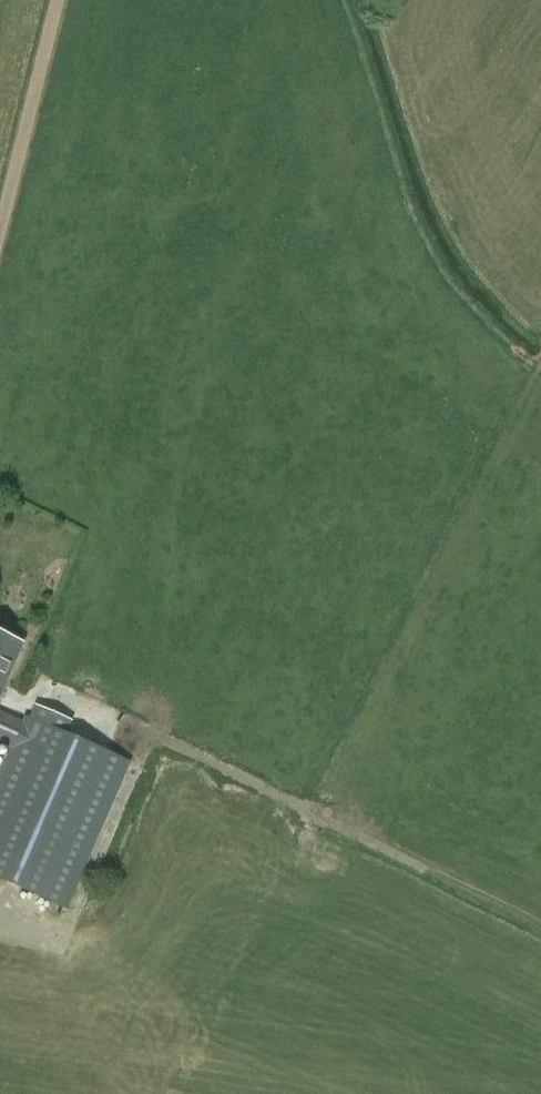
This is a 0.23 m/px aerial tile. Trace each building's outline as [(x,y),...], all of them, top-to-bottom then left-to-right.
[(24,643),(0,633),(0,698),(24,643)] [(10,748),(0,771),(0,881),(67,910),(131,762),(67,734),(72,721),(36,706),(31,718),(24,715),(22,720),(0,711),(0,744),(10,748)]
